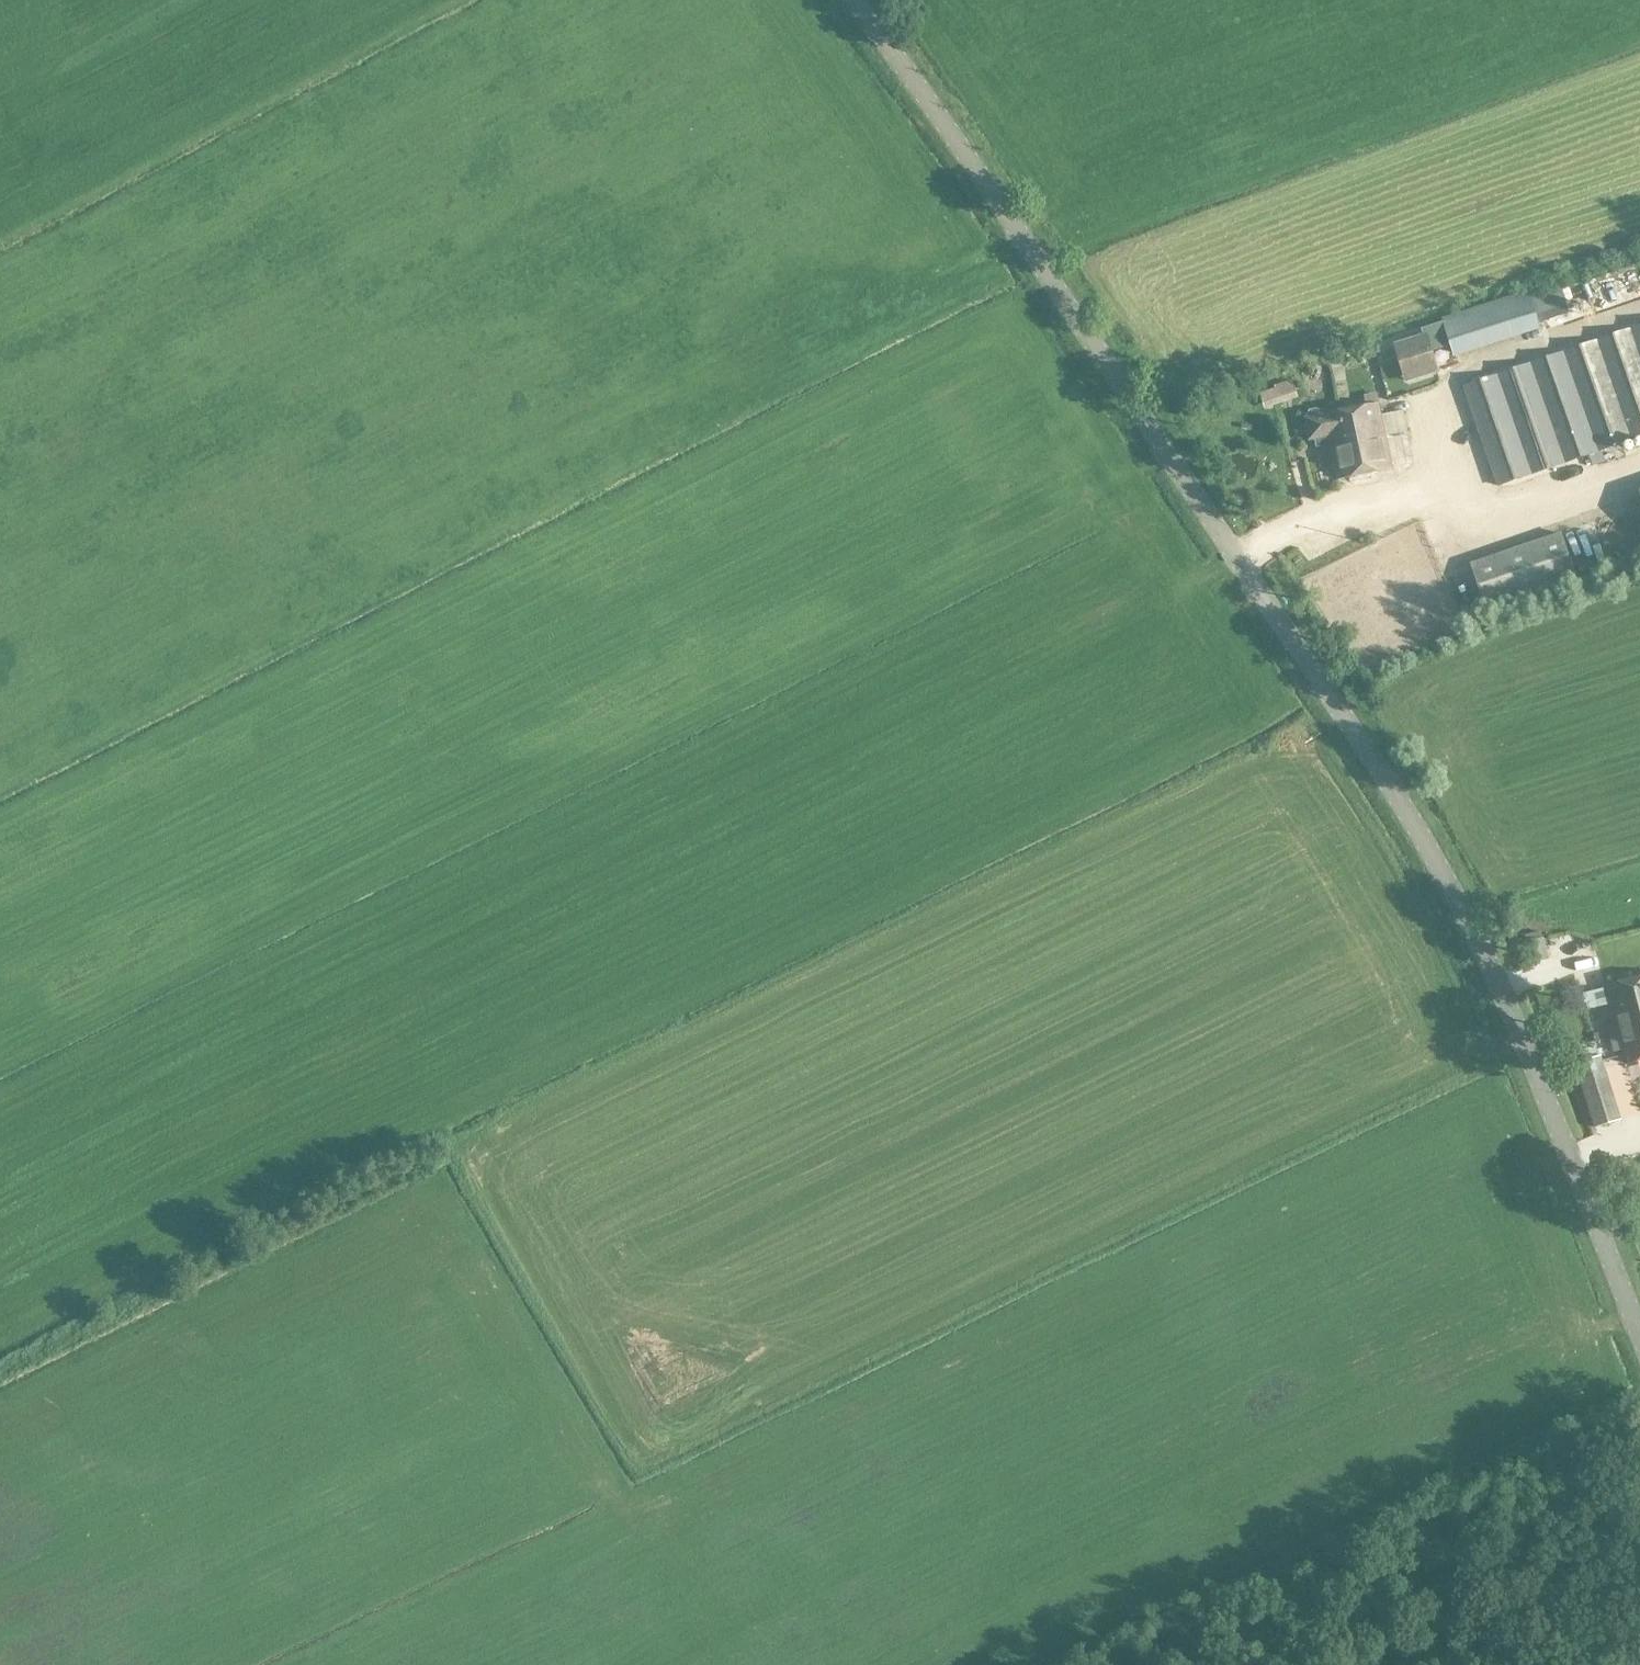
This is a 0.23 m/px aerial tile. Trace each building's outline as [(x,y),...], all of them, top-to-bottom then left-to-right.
[(1424,329),(1426,335),(1396,345),(1408,381),(1437,371),(1431,352),(1451,345),(1455,356),(1542,328),(1530,290),(1445,318),(1447,321),(1424,329)] [(1465,387),(1499,486),(1590,454),(1594,465),(1605,461),(1601,450),(1639,437),(1639,327),(1465,387)] [(1365,346),(1368,358),(1377,356),(1373,344),(1365,346)] [(1264,407),(1297,396),(1291,378),(1274,384),(1275,386),(1259,391),(1264,407)] [(1366,406),(1379,404),(1377,394),(1364,396),(1366,406)] [(1379,404),(1325,415),(1322,415),(1321,412),(1317,409),(1310,411),(1307,414),(1308,418),(1305,418),(1309,440),(1316,439),(1317,446),(1331,443),(1338,479),(1392,469),(1379,404)] [(1594,514),(1609,575),(1639,564),(1639,500),(1594,514)] [(1431,534),(1438,553),(1449,549),(1442,530),(1431,534)] [(1487,610),(1577,579),(1561,533),(1472,564),(1487,610)] [(1526,942),(1532,964),(1550,959),(1544,938),(1526,942)] [(1580,1002),(1602,997),(1597,975),(1575,979),(1580,1002)] [(1607,986),(1618,1027),(1627,1064),(1639,1060),(1639,978),(1632,980),(1607,986)] [(1622,1120),(1602,1055),(1576,1063),(1596,1128),(1622,1120)]
